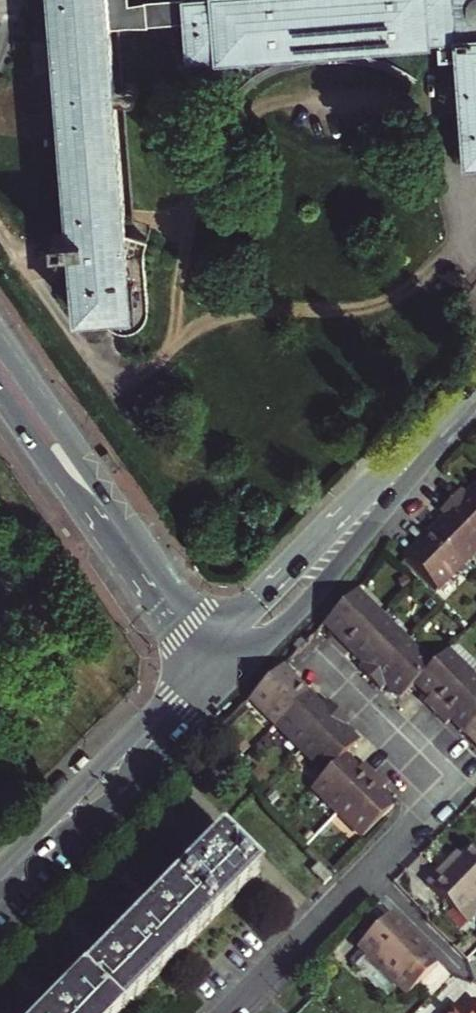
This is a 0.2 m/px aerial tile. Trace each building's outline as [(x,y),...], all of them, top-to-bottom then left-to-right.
[(109,26),(107,0),(53,0),(72,230),(54,231),(55,242),(73,240),(79,312),(105,310),(107,319),(113,325),(120,329),(129,330),(137,328),(144,323),(148,315),(149,311),(146,251),(148,238),(127,231),(109,26)] [(469,160),(475,159),(475,0),(186,0),(188,20),(191,55),(218,53),(218,57),(432,41),(432,37),(460,35),(469,160)] [(462,499),(456,492),(446,503),(475,533),(475,485),(462,499)] [(446,503),(435,513),(441,520),(426,535),(457,566),(475,547),(475,533),(446,503)] [(431,592),(457,566),(426,535),(401,561),(431,592)] [(350,592),(320,623),(346,649),(377,618),(350,592)] [(377,618),(346,649),(360,663),(354,669),(365,680),(402,643),(377,618)] [(402,643),(365,680),(376,691),(382,685),(396,699),(412,683),(427,668),(402,643)] [(412,683),(425,697),(419,704),(430,715),(468,677),(475,669),(475,668),(452,643),(427,668),(412,683)] [(249,696),(274,722),(302,694),(276,668),(249,696)] [(468,677),(430,715),(441,726),(447,719),(461,733),(475,717),(475,685),(468,677)] [(302,694),(274,722),(299,746),(333,712),(322,701),(316,708),(302,694)] [(339,756),(345,749),(351,743),(337,729),(344,722),(333,712),(299,746),(323,771),(339,756)] [(461,733),(475,748),(475,717),(461,733)] [(370,775),(360,764),(353,771),(339,756),(323,771),(308,787),(333,812),(370,775)] [(370,775),(333,812),(358,837),(388,806),(374,792),(381,785),(370,775)] [(220,834),(156,900),(211,920),(259,872),(220,834)] [(470,925),(475,918),(475,847),(473,845),(452,866),(449,863),(428,884),(470,925)] [(309,870),(320,881),(326,875),(314,863),(309,870)] [(211,920),(156,900),(45,1012),(120,1012),(211,920)] [(416,937),(392,914),(359,948),(410,997),(438,967),(424,954),(411,942),(416,937)] [(429,949),(416,937),(411,942),(424,954),(429,949)] [(475,1000),(465,1011),(459,1005),(452,1012),(475,1012),(475,1000)]
